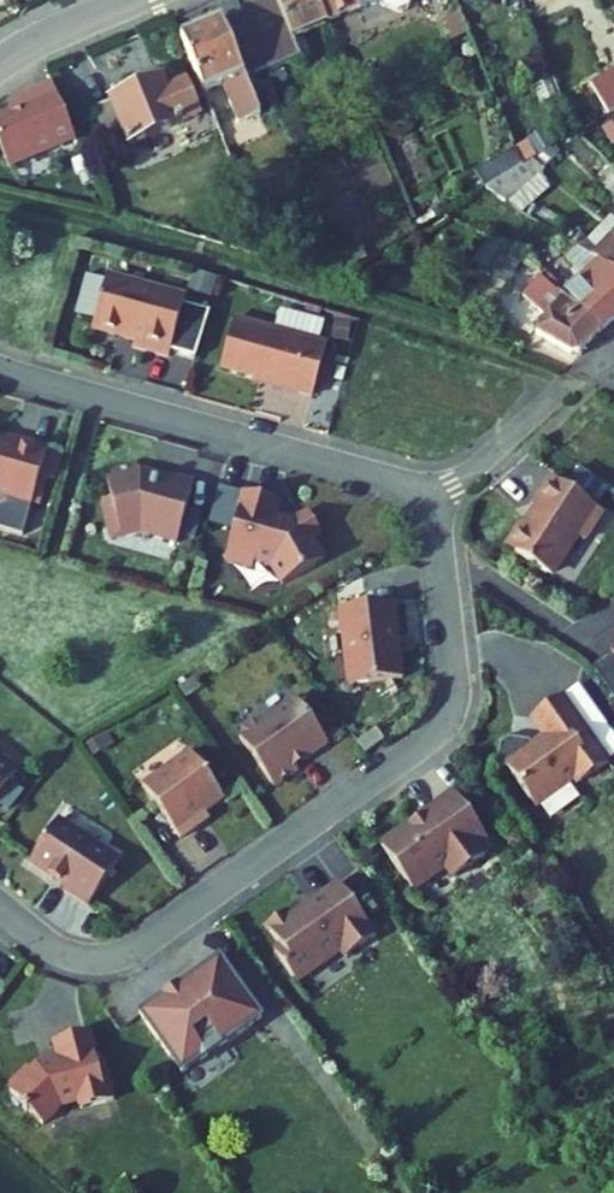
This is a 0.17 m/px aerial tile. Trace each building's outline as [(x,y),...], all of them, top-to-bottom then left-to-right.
[(268,73),(302,60),(293,38),(327,25),(317,0),(266,0),(242,10),(268,73)] [(327,25),(384,2),(387,8),(397,13),(409,8),(412,0),(317,0),(327,25)] [(521,0),(500,0),(505,10),(522,3),(521,0)] [(462,12),(446,18),(455,40),(470,34),(462,12)] [(244,78),(265,70),(242,14),(181,39),(204,95),(222,88),(239,126),(260,117),(244,78)] [(608,117),(613,113),(613,72),(590,86),(608,117)] [(162,82),(159,75),(137,83),(140,91),(162,82)] [(166,93),(162,82),(140,91),(137,83),(110,94),(113,102),(93,110),(106,143),(123,136),(128,149),(198,121),(191,103),(186,90),(184,86),(166,93)] [(8,168),(76,141),(53,85),(22,98),(26,109),(0,120),(0,148),(8,168)] [(612,144),(613,143),(613,126),(605,131),(612,144)] [(545,154),(547,153),(540,141),(523,150),(530,163),(533,161),(545,154)] [(484,191),(485,190),(524,167),(517,152),(475,174),(484,191)] [(533,161),(544,171),(553,162),(545,154),(533,161)] [(506,204),(544,171),(533,161),(530,163),(524,167),(485,190),(506,204)] [(605,186),(613,194),(613,177),(605,186)] [(596,252),(613,233),(613,220),(612,218),(587,243),(596,252)] [(571,245),(578,249),(613,271),(613,233),(596,252),(587,243),(579,236),(571,245)] [(486,238),(475,259),(490,267),(487,272),(508,283),(523,257),(486,238)] [(344,255),(350,268),(366,260),(360,247),(344,255)] [(603,333),(613,322),(613,271),(578,249),(566,259),(582,277),(561,296),(603,333)] [(342,260),(333,251),(321,264),(330,272),(342,260)] [(190,291),(211,297),(217,280),(195,273),(190,291)] [(540,278),(555,291),(560,287),(545,273),(540,278)] [(538,338),(572,357),(580,354),(603,333),(561,296),(555,291),(540,278),(524,298),(546,319),(538,338)] [(186,302),(108,280),(94,330),(136,342),(134,350),(170,360),(186,302)] [(329,345),(236,320),(222,368),(268,380),(267,384),(315,397),(329,345)] [(338,323),(335,337),(349,340),(351,326),(338,323)] [(13,437),(12,441),(0,438),(0,498),(32,506),(49,447),(13,437)] [(141,475),(139,466),(114,473),(116,482),(109,484),(113,501),(103,504),(113,542),(142,535),(180,545),(197,484),(171,477),(170,483),(141,475)] [(506,547),(546,574),(555,573),(579,539),(585,543),(604,515),(553,479),(535,504),(537,509),(524,528),(519,528),(506,547)] [(280,504),(245,494),(227,562),(248,568),(256,562),(274,567),(285,586),(326,562),(314,541),(322,536),(310,514),(293,524),(276,519),(280,504)] [(347,583),(349,598),(362,597),(360,581),(347,583)] [(400,602),(342,610),(352,685),(409,679),(401,636),(404,636),(400,602)] [(180,689),(186,699),(203,689),(197,679),(180,689)] [(580,692),(565,703),(605,759),(613,753),(613,740),(580,692)] [(577,777),(582,784),(609,765),(605,759),(565,703),(561,697),(530,720),(543,738),(532,746),(530,744),(511,741),(502,746),(499,768),(507,769),(534,807),(540,804),(570,782),(577,777)] [(331,744),(298,698),(264,723),(256,722),(246,730),(242,738),(277,787),(301,771),(298,767),(331,744)] [(380,730),(361,743),(368,754),(387,740),(380,730)] [(194,753),(146,788),(183,840),(200,828),(196,822),(227,800),(194,753)] [(0,760),(0,799),(19,776),(0,760)] [(570,782),(540,804),(548,815),(578,793),(570,782)] [(457,793),(427,815),(428,817),(413,827),(407,828),(386,848),(417,890),(451,866),(459,878),(489,857),(480,845),(490,838),(457,793)] [(552,820),(582,799),(578,793),(548,815),(552,820)] [(123,861),(62,821),(33,865),(69,889),(67,892),(92,908),(123,861)] [(290,913),(272,928),(286,948),(279,952),(299,979),(346,950),(351,957),(380,936),(343,884),(314,905),(317,909),(297,923),(290,913)] [(170,999),(145,1016),(187,1075),(266,1018),(223,960),(183,989),(186,994),(173,1003),(170,999)] [(94,1033),(58,1043),(63,1059),(57,1061),(58,1064),(43,1068),(37,1074),(32,1069),(14,1087),(18,1090),(14,1094),(49,1126),(67,1108),(92,1101),(94,1108),(118,1101),(111,1074),(105,1076),(94,1033)]
